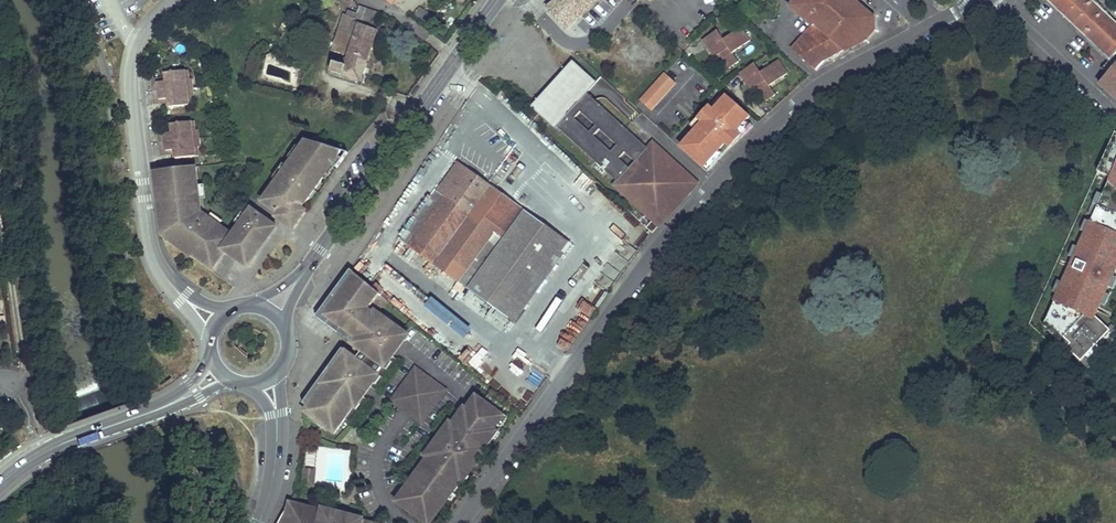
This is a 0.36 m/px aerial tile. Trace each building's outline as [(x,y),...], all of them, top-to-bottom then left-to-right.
[(598,0),(558,0),(549,8),(566,28),(598,0)] [(872,16),(853,0),(794,0),(789,6),(812,25),(792,49),(813,67),(866,39),(872,31),(872,16)] [(1087,0),(1043,0),(1110,62),(1115,56),(1115,27),(1087,0)] [(360,82),(377,32),(373,30),(379,14),(361,7),(358,15),(349,11),(347,15),(346,15),(334,49),(350,55),(348,60),(336,56),(331,72),(360,82)] [(732,52),(749,41),(741,28),(723,39),(717,30),(702,40),(714,57),(720,54),(729,68),(738,62),(732,52)] [(770,85),(787,74),(778,60),(761,72),(754,62),(739,72),(740,73),(748,85),(756,80),(759,85),(758,85),(757,86),(766,101),(776,95),(770,85)] [(617,179),(613,183),(651,219),(644,225),(650,231),(670,211),(667,208),(697,183),(654,141),(649,146),(587,89),(596,81),(581,66),(556,92),(551,97),(541,107),(617,179)] [(189,80),(188,71),(165,74),(166,79),(166,82),(152,84),(153,92),(187,89),(186,80),(189,80)] [(1115,104),(1115,71),(1099,89),(1115,104)] [(675,84),(664,73),(639,99),(650,110),(675,84)] [(759,85),(756,80),(748,85),(751,89),(751,90),(757,86),(758,85),(759,85)] [(546,92),(551,97),(556,92),(551,87),(546,92)] [(188,97),(187,89),(153,92),(154,101),(168,100),(169,103),(169,108),(192,106),(191,97),(191,96),(188,97)] [(726,145),(730,149),(743,136),(738,132),(747,122),(752,118),(727,96),(714,109),(710,105),(698,118),(702,122),(695,129),(682,143),(705,166),(726,145)] [(702,122),(698,118),(691,125),(695,129),(702,122)] [(194,122),(171,124),(172,130),(172,133),(158,135),(159,143),(193,140),(192,131),(195,131),(195,130),(194,122)] [(752,127),(747,122),(738,132),(743,136),(752,127)] [(1112,136),(1097,170),(1108,179),(1107,182),(1100,198),(1090,220),(1088,226),(1083,237),(1077,252),(1072,263),(1061,287),(1056,298),(1044,325),(1053,333),(1050,337),(1059,346),(1062,342),(1069,349),(1065,353),(1073,360),(1077,356),(1089,368),(1115,338),(1115,336),(1108,328),(1096,318),(1093,322),(1088,317),(1092,310),(1097,312),(1100,305),(1105,294),(1108,288),(1113,276),(1106,273),(1109,265),(1115,268),(1115,140),(1112,136)] [(194,148),(193,140),(159,143),(160,152),(174,151),(174,154),(175,159),(197,157),(196,148),(196,147),(194,148)] [(341,152),(306,141),(303,149),(301,155),(296,154),(291,161),(287,168),(276,182),(261,202),(278,214),(275,218),(292,231),(305,212),(301,209),(309,198),(307,197),(312,190),(314,191),(324,178),(321,176),(326,169),(331,161),(336,165),(338,166),(343,159),(340,157),(341,152)] [(703,168),(707,172),(730,149),(726,145),(705,166),(703,168)] [(303,149),(296,147),(287,158),(291,161),(296,154),(301,155),(303,149)] [(331,161),(326,169),(330,172),(336,165),(331,161)] [(287,168),(282,164),(272,178),(276,182),(287,168)] [(465,287),(522,211),(459,164),(403,240),(465,287)] [(195,167),(154,172),(161,236),(167,240),(173,239),(194,254),(191,258),(208,270),(225,247),(245,262),(272,225),(251,210),(246,216),(239,227),(232,236),(219,226),(207,218),(206,220),(200,216),(200,212),(203,212),(202,199),(200,185),(197,186),(195,167)] [(326,169),(321,176),(324,178),(325,179),(330,172),(326,169)] [(1108,179),(1097,170),(1095,176),(1107,182),(1108,179)] [(589,201),(602,187),(596,180),(582,195),(589,201)] [(314,191),(312,190),(307,197),(309,198),(311,200),(316,193),(314,191)] [(1095,196),(1085,218),(1090,220),(1100,198),(1095,196)] [(509,319),(566,242),(524,211),(523,211),(467,288),(508,318),(509,319)] [(210,213),(207,218),(219,226),(222,222),(210,213)] [(235,223),(239,227),(246,216),(242,213),(235,223)] [(1088,226),(1083,223),(1078,235),(1083,237),(1088,226)] [(225,247),(208,270),(212,273),(226,253),(247,268),(276,228),(272,225),(245,262),(225,247)] [(173,239),(167,240),(191,258),(194,254),(173,239)] [(1077,252),(1071,249),(1067,261),(1072,263),(1077,252)] [(1115,269),(1115,268),(1109,265),(1106,273),(1113,276),(1115,269)] [(380,319),(379,319),(377,322),(373,319),(376,315),(387,300),(351,269),(346,277),(351,280),(326,315),(359,340),(356,344),(355,346),(356,347),(358,349),(358,350),(355,349),(353,352),(355,354),(354,355),(352,354),(350,353),(346,358),(345,357),(329,380),(330,381),(326,386),(325,385),(306,412),(302,417),(309,422),(308,424),(324,436),(326,434),(333,439),(344,423),(330,414),(362,369),(374,377),(379,369),(368,361),(392,328),(380,319)] [(1108,288),(1113,290),(1115,283),(1115,278),(1113,276),(1108,288)] [(359,340),(326,315),(351,280),(346,277),(317,317),(356,344),(359,340)] [(1061,287),(1056,285),(1051,296),(1056,298),(1061,287)] [(558,348),(570,354),(597,299),(585,293),(558,348)] [(1105,294),(1100,305),(1105,307),(1110,296),(1105,294)] [(465,341),(473,331),(432,298),(424,308),(465,341)] [(1093,322),(1096,318),(1095,317),(1097,312),(1092,310),(1088,317),(1093,322)] [(0,313),(0,333),(9,333),(7,313),(0,313)] [(1108,328),(1115,336),(1115,327),(1112,323),(1108,328)] [(1053,333),(1044,325),(1042,330),(1050,337),(1053,333)] [(403,337),(404,337),(392,328),(368,361),(379,369),(374,377),(362,369),(330,414),(344,423),(352,412),(355,414),(359,409),(357,408),(372,388),(374,389),(379,381),(375,378),(380,371),(384,374),(390,366),(388,365),(402,345),(404,345),(407,340),(403,337)] [(1062,342),(1059,346),(1065,353),(1069,349),(1062,342)] [(350,353),(344,348),(304,404),(301,409),(306,412),(325,385),(326,386),(330,381),(329,380),(345,357),(346,358),(350,353)] [(1077,356),(1073,360),(1085,372),(1089,368),(1077,356)] [(445,394),(413,371),(388,405),(420,428),(445,394)] [(440,511),(448,500),(452,493),(454,495),(454,494),(459,488),(457,487),(460,483),(464,477),(466,478),(467,476),(471,471),(470,471),(476,461),(477,462),(481,457),(482,455),(480,454),(485,448),(487,444),(489,446),(493,441),(494,439),(492,438),(496,432),(494,431),(497,426),(498,426),(497,425),(503,417),(503,416),(502,415),(508,406),(510,404),(492,389),(484,401),(484,402),(489,405),(463,441),(456,436),(451,442),(454,445),(447,455),(451,458),(435,480),(424,472),(420,477),(418,476),(409,489),(408,488),(403,496),(410,500),(404,508),(423,521),(429,514),(435,519),(441,511),(440,511)] [(489,405),(484,402),(484,401),(478,397),(468,411),(466,409),(466,410),(461,407),(457,412),(460,414),(455,420),(457,422),(454,426),(450,423),(446,428),(447,429),(431,452),(430,451),(426,456),(430,460),(427,464),(425,463),(420,470),(418,468),(414,473),(418,476),(420,477),(424,472),(435,480),(451,458),(447,455),(454,445),(451,442),(456,436),(463,441),(489,405)] [(508,419),(503,416),(503,417),(497,425),(498,426),(497,426),(501,428),(507,420),(508,419)] [(500,435),(496,432),(492,438),(494,439),(493,441),(495,442),(500,435)] [(485,448),(480,454),(482,455),(481,457),(483,459),(489,451),(485,448)] [(310,478),(311,474),(303,473),(302,477),(302,478),(301,490),(312,491),(313,478),(310,478)] [(470,478),(467,476),(466,478),(464,477),(460,483),(464,486),(470,478)] [(457,496),(454,494),(454,495),(452,493),(448,500),(452,502),(457,496)] [(410,500),(403,496),(398,503),(404,508),(410,500)] [(298,511),(289,509),(287,517),(296,519),(298,511)] [(330,512),(322,510),(321,517),(328,519),(328,516),(329,516),(330,512)] [(356,522),(355,522),(348,521),(347,522),(336,520),(336,518),(329,516),(328,516),(328,519),(321,517),(307,514),(307,513),(298,511),(296,519),(287,517),(285,516),(283,522),(356,522)] [(429,514),(423,521),(426,522),(432,522),(435,519),(429,514)]
